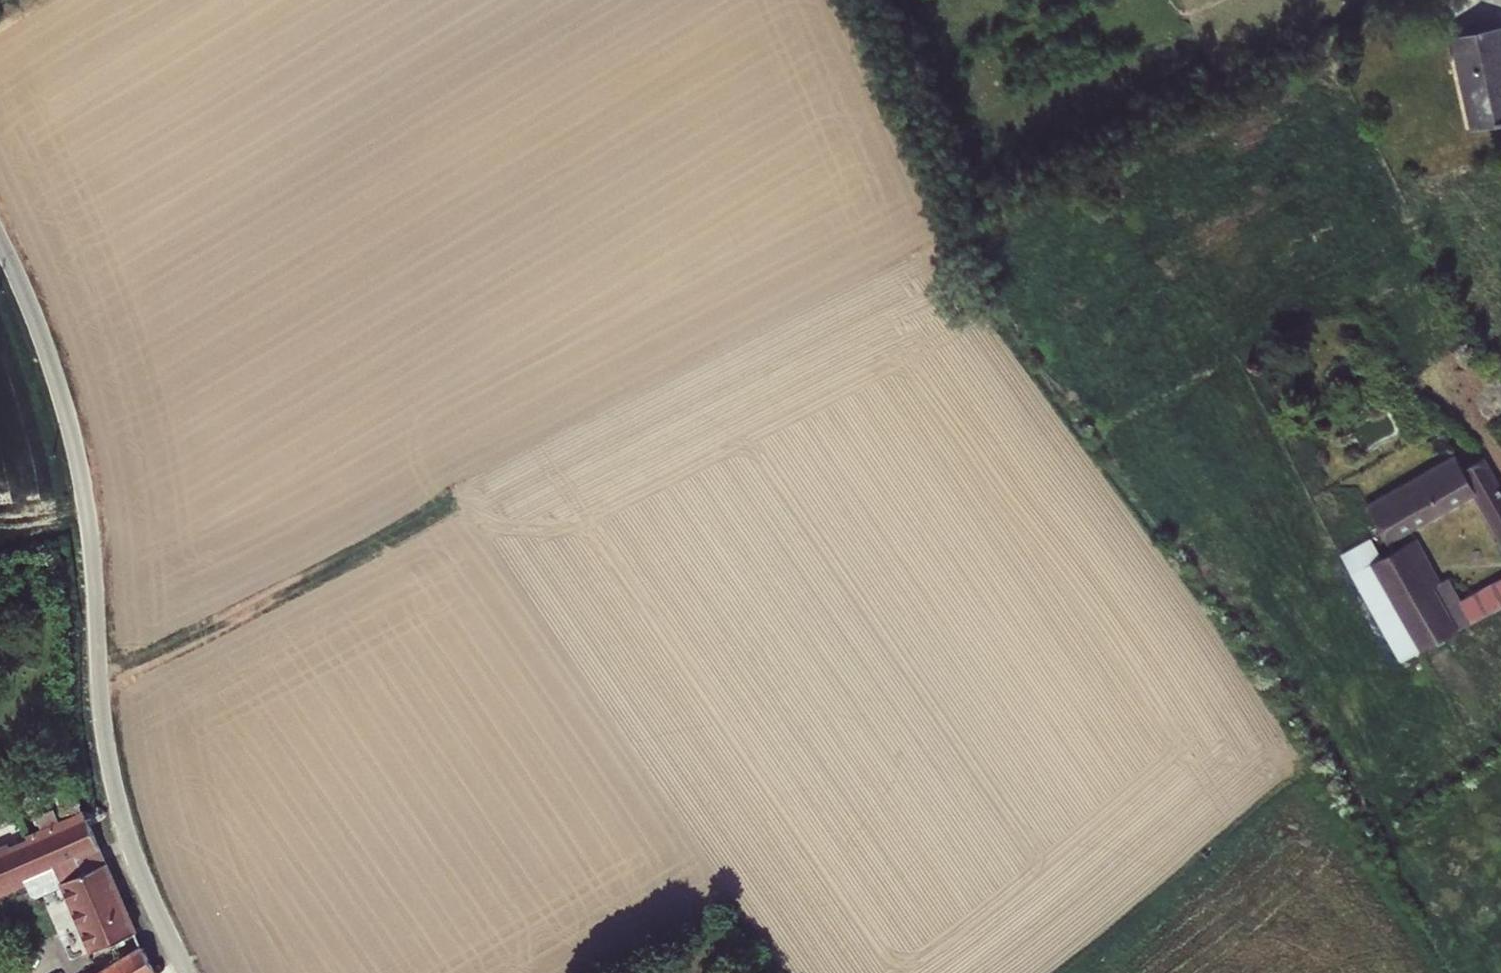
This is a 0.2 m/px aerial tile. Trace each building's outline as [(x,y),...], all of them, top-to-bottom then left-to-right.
[(1449,39),(1469,130),(1500,123),(1500,33),(1500,29),(1449,39)] [(1483,457),(1462,470),(1454,455),(1364,505),(1386,544),(1472,496),(1500,548),(1500,489),(1483,457)] [(1380,557),(1370,539),(1339,556),(1399,663),(1500,608),(1500,577),(1459,600),(1447,578),(1440,582),(1415,538),(1380,557)] [(55,866),(99,848),(85,813),(0,850),(0,890),(55,866)] [(62,881),(105,862),(99,848),(55,866),(62,881)] [(105,862),(62,881),(91,949),(135,930),(105,862)] [(100,972),(153,972),(142,948),(100,972)]
